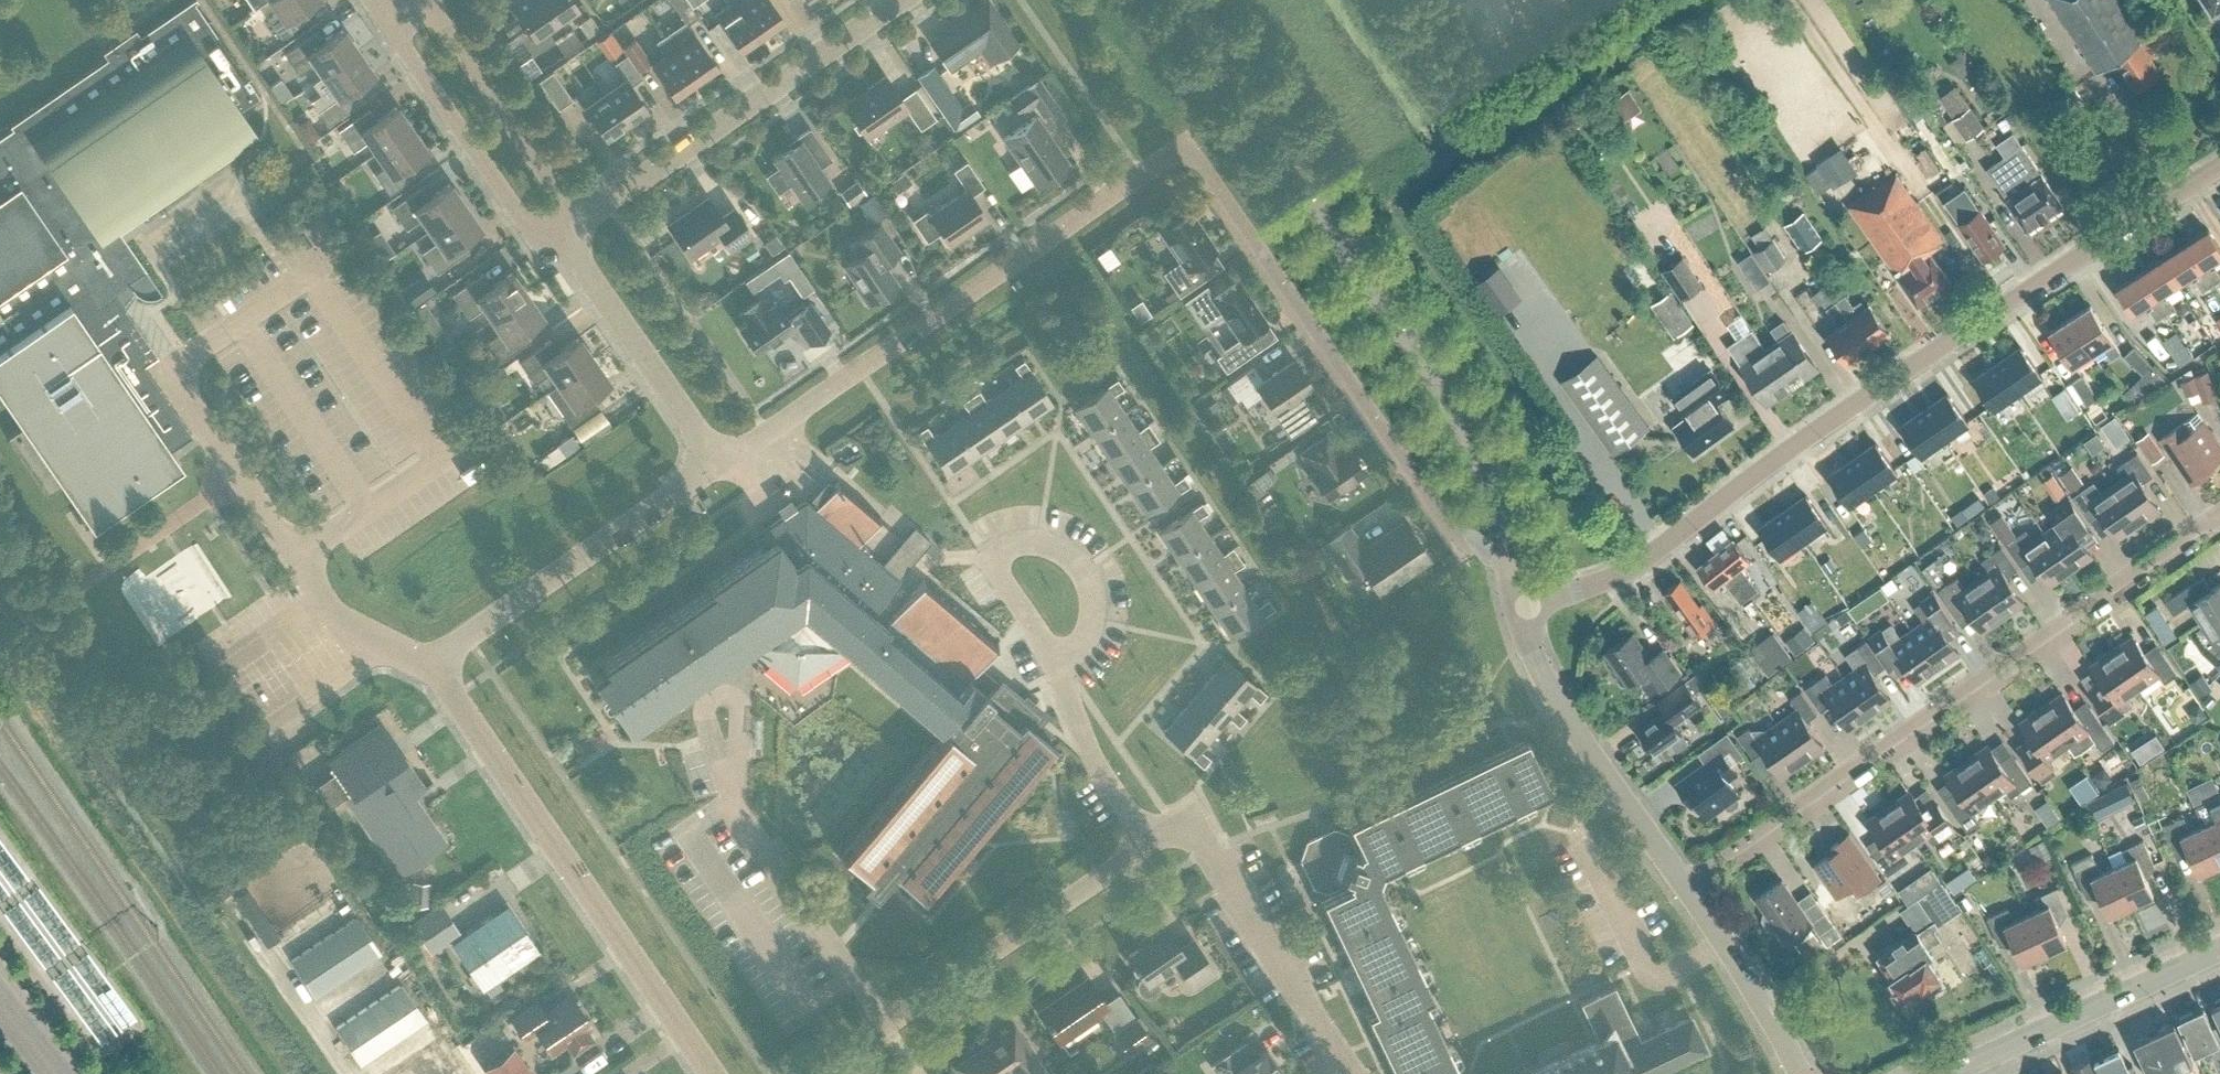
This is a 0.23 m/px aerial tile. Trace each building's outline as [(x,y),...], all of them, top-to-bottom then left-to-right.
[(21,427),(7,437),(46,494),(62,484),(90,526),(180,466),(170,451),(192,437),(145,367),(158,358),(112,291),(127,281),(129,285),(133,292),(137,295),(142,297),(147,297),(152,296),(156,295),(161,292),(147,272),(124,239),(119,231),(141,216),(223,159),(223,160),(258,136),(239,109),(258,96),(246,78),(241,70),(240,70),(193,2),(196,0),(190,0),(139,35),(135,29),(102,51),(106,58),(9,124),(12,128),(0,136),(0,395),(21,427)] [(266,0),(247,0),(253,9),(266,0)] [(277,12),(266,19),(280,38),(308,18),(301,8),(312,0),(268,0),(277,12)] [(539,0),(511,0),(508,2),(532,37),(554,22),(539,0)] [(554,22),(577,6),(572,0),(539,0),(554,22)] [(670,31),(663,36),(693,80),(714,64),(687,24),(698,16),(687,0),(669,0),(684,21),(670,31)] [(736,0),(725,0),(732,10),(718,19),(738,48),(759,33),(736,0)] [(759,33),(781,18),(768,0),(736,0),(759,33)] [(2142,32),(2120,0),(2051,0),(2098,70),(2115,59),(2135,88),(2138,86),(2141,86),(2147,82),(2148,79),(2161,70),(2151,55),(2155,52),(2145,38),(2146,37),(2142,32)] [(2212,13),(2219,8),(2219,0),(2204,0),(2212,13)] [(987,5),(944,34),(930,44),(946,68),(984,42),(995,58),(1014,45),(987,5)] [(508,35),(520,26),(513,16),(501,25),(508,35)] [(576,25),(586,38),(598,29),(589,16),(576,25)] [(321,76),(358,50),(342,28),(323,41),(316,31),(284,53),(299,74),(313,64),(321,76)] [(564,55),(581,43),(572,29),(555,41),(564,55)] [(693,80),(663,36),(655,41),(665,56),(651,66),(671,95),(693,80)] [(636,70),(650,60),(635,37),(620,47),(626,55),(636,70)] [(358,50),(321,76),(329,87),(310,100),(327,125),(364,100),(354,85),(373,72),(358,50)] [(604,94),(627,126),(647,111),(630,86),(642,77),(636,70),(626,55),(613,63),(625,80),(604,94)] [(932,64),(916,75),(933,101),(949,90),(932,64)] [(552,70),(537,80),(557,109),(572,99),(552,70)] [(884,76),(866,88),(868,90),(859,96),(855,96),(848,101),(847,104),(845,106),(855,121),(851,124),(856,131),(860,129),(865,136),(906,108),(920,128),(934,118),(914,89),(900,99),(884,76)] [(1041,114),(1056,104),(1038,78),(1009,98),(1019,113),(1034,103),(1041,114)] [(1952,135),(1957,143),(1984,125),(1970,103),(1968,104),(1954,83),(1937,95),(1952,117),(1947,120),(1938,106),(1934,109),(1952,135)] [(1623,119),(1641,107),(1628,87),(1610,100),(1623,119)] [(627,126),(604,94),(584,108),(606,140),(627,126)] [(374,152),(411,127),(396,105),(377,118),(369,108),(337,130),(352,151),(366,141),(374,152)] [(319,134),(306,115),(295,123),(308,143),(319,134)] [(1035,183),(1066,161),(1035,116),(1003,137),(1035,183)] [(411,127),(374,152),(383,166),(373,173),(388,195),(416,175),(407,162),(426,149),(411,127)] [(773,159),(778,166),(764,175),(777,193),(791,184),(802,200),(828,181),(819,168),(831,159),(809,127),(795,137),(798,142),(773,159)] [(2026,228),(2062,203),(2020,141),(2019,142),(2012,132),(1999,140),(2002,144),(1990,153),(1995,161),(1987,167),(2007,197),(2006,198),(2026,228)] [(640,144),(623,146),(626,167),(643,165),(640,144)] [(1832,187),(1845,178),(1831,157),(1818,166),(1832,187)] [(966,189),(928,215),(925,211),(911,220),(926,242),(940,232),(949,246),(987,219),(970,195),(984,186),(966,161),(953,170),(966,189)] [(1829,184),(1816,164),(1805,172),(1818,191),(1829,184)] [(1918,303),(1950,280),(1929,249),(1943,239),(1896,171),(1849,204),(1918,303)] [(890,181),(898,192),(911,183),(904,172),(890,181)] [(866,194),(856,179),(838,192),(848,206),(866,194)] [(428,230),(464,204),(449,182),(430,196),(423,185),(391,207),(405,229),(420,219),(428,230)] [(1965,186),(1944,200),(1948,206),(1983,258),(2004,243),(2003,241),(1980,208),(1968,191),(1965,186)] [(871,222),(885,213),(871,193),(858,203),(871,222)] [(730,250),(752,235),(733,208),(720,217),(707,198),(670,223),(691,254),(720,235),(730,250)] [(464,204),(428,230),(435,241),(421,251),(436,273),(468,250),(460,240),(480,226),(464,204)] [(1222,265),(1212,251),(1215,249),(1188,208),(1157,229),(1179,261),(1163,272),(1179,295),(1222,265)] [(1819,237),(1801,211),(1783,224),(1801,250),(1819,237)] [(124,239),(146,224),(141,216),(119,231),(124,239)] [(867,303),(896,282),(886,267),(887,266),(883,260),(899,250),(880,223),(849,244),(857,256),(843,266),(857,286),(855,287),(867,303)] [(2185,242),(2212,283),(2219,278),(2219,274),(2215,266),(2211,268),(2207,262),(2219,254),(2219,245),(2208,227),(2185,242)] [(762,242),(770,255),(783,246),(775,233),(762,242)] [(1767,269),(1786,256),(1772,235),(1753,248),(1767,269)] [(2185,242),(2162,257),(2178,281),(2195,270),(2198,276),(2195,279),(2202,290),(2212,283),(2185,242)] [(1757,287),(1770,278),(1751,251),(1738,259),(1757,287)] [(799,268),(788,252),(771,263),(783,280),(799,268)] [(1702,283),(1682,254),(1661,268),(1681,297),(1702,283)] [(2178,281),(2162,257),(2139,271),(2166,313),(2176,307),(2169,295),(2165,298),(2161,292),(2178,281)] [(1499,262),(1476,278),(1481,285),(1499,311),(1517,298),(1522,294),(1499,262)] [(2166,313),(2139,271),(2116,286),(2132,311),(2149,300),(2152,306),(2149,308),(2156,319),(2166,313)] [(490,319),(526,294),(511,272),(492,285),(483,272),(451,294),(467,318),(482,308),(490,319)] [(423,274),(400,290),(411,307),(435,291),(423,274)] [(1204,289),(1185,302),(1201,325),(1221,312),(1240,340),(1215,357),(1225,371),(1259,349),(1249,334),(1267,322),(1236,278),(1209,296),(1204,289)] [(1833,299),(1824,286),(1823,284),(1810,294),(1818,304),(1821,301),(1824,305),(1833,299)] [(1693,322),(1671,288),(1651,302),(1674,335),(1693,322)] [(526,294),(490,319),(499,333),(484,342),(498,362),(530,340),(523,329),(542,316),(526,294)] [(1860,299),(1852,304),(1845,294),(1835,301),(1868,346),(1889,331),(1869,303),(1865,306),(1860,299)] [(776,303),(767,309),(759,297),(738,312),(746,324),(739,329),(756,352),(791,327),(804,345),(828,328),(809,301),(786,318),(776,303)] [(422,324),(434,316),(423,301),(411,309),(422,324)] [(1868,346),(1835,301),(1826,307),(1834,319),(1838,317),(1842,322),(1827,333),(1847,361),(1868,346)] [(2092,351),(2113,338),(2090,303),(2070,316),(2092,351)] [(2092,351),(2070,316),(2049,329),(2072,364),(2092,351)] [(1779,339),(1767,348),(1792,384),(1817,367),(1792,330),(1791,330),(1783,319),(1771,327),(1779,339)] [(1767,348),(1766,348),(1751,327),(1727,343),(1742,365),(1741,365),(1766,401),(1792,384),(1767,348)] [(2176,329),(2163,338),(2163,339),(2175,358),(2178,363),(2180,362),(2191,355),(2192,355),(2176,329)] [(556,384),(593,358),(578,337),(559,350),(551,339),(519,361),(534,383),(548,373),(556,384)] [(2020,343),(1996,359),(2016,389),(2040,373),(2020,343)] [(2134,344),(2124,353),(2143,373),(2153,364),(2134,344)] [(1613,454),(1650,428),(1598,356),(1562,382),(1613,454)] [(556,384),(557,385),(547,392),(571,426),(598,407),(589,394),(608,380),(593,358),(556,384)] [(1996,359),(1972,375),(1991,405),(2016,389),(1996,359)] [(1004,389),(1026,421),(1052,403),(1031,372),(1023,360),(1014,366),(1021,377),(1004,389)] [(1253,366),(1226,384),(1236,400),(1240,397),(1245,405),(1262,394),(1274,413),(1288,434),(1317,415),(1302,393),(1311,387),(1292,360),(1263,380),(1253,366)] [(1711,367),(1673,394),(1687,414),(1674,423),(1694,452),(1734,424),(1716,399),(1727,390),(1711,367)] [(2204,399),(2216,394),(2207,369),(2182,379),(2187,391),(2199,387),(2204,399)] [(2098,396),(2083,372),(2071,380),(2086,403),(2098,396)] [(1091,435),(1124,412),(1112,395),(1123,388),(1117,378),(1105,386),(1105,387),(1073,408),(1091,435)] [(1026,421),(1004,389),(986,401),(978,390),(970,396),(999,439),(1026,421)] [(2062,389),(2050,397),(2058,408),(2069,400),(2062,389)] [(1947,392),(1924,408),(1944,438),(1968,421),(1947,392)] [(1208,393),(1195,402),(1203,414),(1216,405),(1208,393)] [(999,439),(970,396),(961,402),(969,413),(951,425),(973,457),(999,439)] [(505,414),(495,398),(482,406),(492,423),(505,414)] [(1924,408),(1900,425),(1921,455),(1944,438),(1924,408)] [(1124,412),(1091,435),(1110,461),(1153,431),(1147,423),(1136,430),(1124,412)] [(2117,443),(2129,435),(2116,414),(2104,422),(2117,443)] [(2209,469),(2206,465),(2219,455),(2219,443),(2204,420),(2188,430),(2182,421),(2161,436),(2192,481),(2209,469)] [(973,457),(951,425),(934,437),(926,426),(917,432),(925,444),(947,475),(973,457)] [(2163,452),(2148,429),(2136,438),(2151,460),(2163,452)] [(1159,440),(1153,431),(1110,461),(1128,487),(1160,465),(1148,447),(1159,440)] [(2092,452),(2105,443),(2096,431),(2084,439),(2092,452)] [(573,434),(559,445),(567,456),(581,445),(573,434)] [(1326,498),(1366,471),(1349,445),(1338,453),(1325,435),(1300,452),(1312,470),(1309,473),(1326,498)] [(1875,442),(1852,458),(1873,488),(1896,472),(1875,442)] [(2116,465),(2124,476),(2112,484),(2138,521),(2159,506),(2142,481),(2153,473),(2137,450),(2116,465)] [(1852,458),(1829,474),(1850,504),(1873,488),(1852,458)] [(2058,473),(2069,490),(2083,480),(2072,464),(2058,473)] [(1172,482),(1160,465),(1128,487),(1146,514),(1177,492),(1177,493),(1189,484),(1183,475),(1172,482)] [(1265,486),(1276,478),(1269,466),(1243,483),(1267,518),(1281,509),(1265,486)] [(2055,499),(2065,492),(2052,472),(2042,479),(2055,499)] [(846,859),(836,850),(834,852),(869,881),(862,889),(875,900),(894,877),(929,907),(931,905),(925,900),(941,881),(936,877),(944,867),(950,872),(967,851),(962,847),(970,837),(975,841),(993,821),(987,817),(996,807),(1001,811),(1018,791),(1013,786),(1022,776),(1027,781),(1044,760),(1039,756),(1048,746),(1059,755),(1060,753),(1024,722),(1030,716),(1018,706),(1024,699),(1001,679),(987,696),(967,679),(999,642),(998,641),(995,645),(922,583),(926,579),(924,578),(884,625),(870,613),(898,580),(857,545),(882,516),(881,515),(877,519),(837,484),(840,480),(839,479),(814,508),(805,500),(753,536),(762,548),(707,585),(710,590),(601,665),(604,669),(591,678),(623,724),(627,730),(633,726),(749,646),(795,685),(845,651),(943,735),(927,754),(932,758),(924,768),(919,763),(901,784),(907,788),(898,798),(893,794),(876,814),(881,818),(872,828),(867,824),(850,844),(855,849),(846,859)] [(2073,495),(2089,518),(2100,510),(2117,535),(2138,521),(2112,484),(2102,491),(2094,480),(2073,495)] [(1990,501),(1999,495),(1992,485),(1983,491),(1990,501)] [(1804,492),(1781,510),(1802,538),(1803,538),(1825,521),(1804,492)] [(2057,522),(2045,530),(2071,568),(2092,553),(2086,545),(2097,537),(2069,497),(2050,511),(2057,522)] [(1176,558),(1209,536),(1197,519),(1208,511),(1201,502),(1189,510),(1190,510),(1158,532),(1176,558)] [(1957,525),(1968,516),(1961,507),(1950,515),(1957,525)] [(1781,510),(1758,528),(1779,557),(1803,538),(1802,538),(1781,510)] [(2005,542),(2017,534),(2001,512),(1990,519),(2005,542)] [(920,515),(892,554),(909,567),(938,528),(920,515)] [(1379,594),(1430,559),(1403,520),(1363,548),(1347,525),(1323,542),(1346,575),(1359,566),(1379,594)] [(1985,523),(1974,531),(1981,540),(1991,533),(1985,523)] [(1861,545),(1872,537),(1864,526),(1853,534),(1861,545)] [(2025,528),(2017,534),(2005,542),(2021,565),(2032,557),(2049,582),(2071,568),(2045,530),(2032,539),(2025,528)] [(1209,536),(1176,558),(1194,585),(1238,555),(1232,546),(1221,554),(1209,536)] [(1749,594),(1756,589),(1758,587),(1740,565),(1749,558),(1733,537),(1715,550),(1749,594)] [(2003,615),(2024,600),(2007,575),(2018,567),(2002,544),(1982,558),(1989,569),(1977,577),(2003,615)] [(1749,594),(1715,550),(1698,564),(1714,585),(1723,578),(1741,601),(1749,594)] [(1238,555),(1194,585),(1212,611),(1245,589),(1232,571),(1243,563),(1238,555)] [(1921,566),(1934,585),(1943,579),(1935,568),(1939,566),(1933,558),(1921,566)] [(2003,615),(1977,577),(1965,586),(1957,575),(1938,589),(1953,611),(1964,604),(1982,629),(2003,615)] [(1673,606),(1692,633),(1703,625),(1709,635),(1719,628),(1712,619),(1713,618),(1701,602),(1699,604),(1680,578),(1665,590),(1675,604),(1673,606)] [(2165,599),(2173,612),(2190,601),(2203,623),(2219,612),(2219,581),(2207,590),(2203,588),(2197,578),(2165,599)] [(1245,589),(1212,611),(1230,637),(1262,616),(1274,608),(1267,598),(1256,606),(1245,589)] [(1918,611),(1924,620),(1912,628),(1938,665),(1959,650),(1951,638),(1961,631),(1934,591),(1923,599),(1927,605),(1918,611)] [(1752,598),(1745,603),(1753,614),(1761,609),(1757,604),(1752,598)] [(1851,616),(1852,614),(1847,606),(1835,615),(1841,622),(1851,616)] [(2190,631),(2201,649),(2209,657),(2219,667),(2219,612),(2203,623),(2190,631)] [(1890,622),(1881,628),(1870,636),(1888,662),(1899,655),(1917,680),(1938,665),(1912,628),(1901,636),(1890,622)] [(1804,624),(1785,639),(1796,652),(1814,637),(1804,624)] [(1789,653),(1772,629),(1748,647),(1766,671),(1789,653)] [(1658,686),(1679,671),(1662,646),(1650,655),(1633,631),(1605,650),(1628,682),(1646,669),(1658,686)] [(2147,654),(2133,635),(2112,649),(2138,686),(2159,672),(2165,681),(2177,672),(2161,648),(2151,655),(2147,654)] [(1845,653),(1854,668),(1844,675),(1870,712),(1891,697),(1874,672),(1885,665),(1866,638),(1845,653)] [(2138,686),(2112,649),(2091,664),(2105,684),(2104,687),(2094,694),(2110,718),(2132,703),(2126,695),(2138,686)] [(1744,652),(1728,664),(1746,688),(1762,676),(1744,652)] [(1226,659),(1205,683),(1245,718),(1245,717),(1235,708),(1249,693),(1259,702),(1266,693),(1256,684),(1255,684),(1226,659)] [(1657,699),(1664,709),(1654,717),(1655,718),(1639,729),(1645,738),(1643,739),(1651,751),(1653,749),(1653,750),(1669,739),(1675,747),(1678,747),(1686,741),(1687,738),(1681,730),(1682,730),(1675,720),(1701,701),(1694,692),(1708,681),(1699,668),(1657,699)] [(2189,680),(2200,695),(2212,686),(2202,671),(2189,680)] [(1825,672),(1816,679),(1805,686),(1821,709),(1832,702),(1849,727),(1870,712),(1844,675),(1832,683),(1825,672)] [(1205,683),(1184,708),(1214,733),(1228,717),(1238,726),(1245,718),(1205,683)] [(1797,707),(1776,722),(1803,759),(1824,744),(1806,719),(1817,712),(1801,689),(1790,697),(1797,707)] [(2063,691),(2041,706),(2067,743),(2074,753),(2081,749),(2087,745),(2089,742),(2094,738),(2101,748),(2114,739),(2090,705),(2080,712),(2076,711),(2063,691)] [(2207,714),(2199,702),(2187,710),(2195,722),(2207,714)] [(2041,706),(2020,721),(2034,740),(2033,744),(2023,751),(2040,775),(2053,766),(2047,757),(2067,743),(2041,706)] [(1214,733),(1184,708),(1163,732),(1192,757),(1202,767),(1210,758),(1200,749),(1214,733)] [(424,786),(380,722),(335,753),(343,764),(312,786),(327,808),(349,792),(356,803),(351,807),(397,874),(446,841),(414,794),(432,782),(432,780),(424,786)] [(1769,727),(1750,728),(1748,725),(1737,733),(1753,756),(1764,748),(1782,774),(1803,759),(1776,722),(1769,727)] [(2140,761),(2154,751),(2145,738),(2131,747),(2140,761)] [(2002,763),(1988,743),(1967,758),(1993,795),(2005,787),(2011,796),(2033,780),(2016,756),(2006,763),(2002,763)] [(1484,766),(1457,779),(1456,777),(1427,791),(1428,793),(1401,806),(1400,804),(1371,818),(1372,820),(1358,827),(1367,847),(1357,852),(1348,832),(1332,826),(1332,827),(1334,828),(1307,841),(1301,859),(1314,886),(1311,885),(1311,887),(1326,892),(1346,882),(1351,892),(1331,902),(1338,916),(1336,917),(1350,947),(1352,946),(1364,973),(1362,974),(1376,1003),(1378,1002),(1383,1014),(1375,1018),(1382,1034),(1384,1033),(1397,1059),(1395,1060),(1402,1073),(1458,1073),(1422,999),(1430,995),(1375,881),(1379,871),(1548,789),(1527,745),(1513,752),(1512,750),(1483,764),(1484,766)] [(1721,750),(1677,782),(1689,799),(1693,796),(1707,815),(1724,803),(1726,806),(1732,807),(1738,803),(1738,798),(1736,794),(1738,793),(1724,773),(1725,766),(1730,763),(1721,750)] [(306,779),(292,757),(274,769),(289,791),(306,779)] [(1993,795),(1967,758),(1946,772),(1960,792),(1959,796),(1949,803),(1968,830),(1981,821),(1972,810),(1993,795)] [(2081,802),(2097,792),(2085,773),(2068,784),(2081,802)] [(2149,796),(2139,774),(2130,778),(2140,800),(2149,796)] [(2106,790),(2114,808),(2133,798),(2125,781),(2106,790)] [(2045,793),(2058,814),(2069,806),(2056,786),(2045,793)] [(1924,809),(1910,789),(1889,804),(1915,841),(1926,833),(1932,841),(1954,826),(1938,803),(1928,809),(1924,809)] [(2195,805),(2203,823),(2219,859),(2219,793),(2195,805)] [(2047,798),(2034,807),(2048,827),(2060,818),(2047,798)] [(1915,841),(1889,804),(1868,818),(1881,838),(1881,842),(1871,849),(1887,873),(1908,858),(1902,850),(1915,841)] [(2203,823),(2190,829),(2183,815),(2162,825),(2176,854),(2188,848),(2198,871),(2219,861),(2219,859),(2203,823)] [(1848,832),(1831,844),(1834,849),(1815,862),(1837,894),(1857,880),(1864,881),(1867,886),(1880,877),(1848,832)] [(2028,844),(2036,859),(2051,852),(2044,837),(2028,844)] [(2127,859),(2114,865),(2131,902),(2154,892),(2143,869),(2155,863),(2143,838),(2122,848),(2127,859)] [(1964,881),(1987,866),(1977,852),(1955,867),(1964,881)] [(2101,871),(2096,860),(2092,852),(2071,862),(2086,895),(2098,889),(2109,913),(2131,902),(2114,865),(2101,871)] [(1884,877),(1876,883),(1884,895),(1892,889),(1884,877)] [(1803,908),(1782,878),(1756,896),(1766,910),(1763,912),(1762,918),(1768,925),(1773,926),(1776,924),(1787,940),(1813,922),(1827,943),(1842,933),(1817,898),(1803,908)] [(428,882),(412,881),(410,905),(427,906),(428,882)] [(2044,950),(2067,939),(2056,916),(2068,911),(2056,886),(2035,896),(2040,906),(2027,912),(2044,950)] [(1967,893),(1957,900),(1964,909),(1973,902),(1967,893)] [(430,953),(460,932),(440,903),(410,923),(430,953)] [(536,949),(508,908),(453,945),(481,986),(482,985),(489,996),(502,987),(495,977),(536,949)] [(2044,950),(2027,912),(2014,918),(2009,908),(1988,918),(2000,943),(2012,937),(2022,960),(2044,950)] [(381,952),(356,916),(290,961),(315,997),(381,952)] [(1942,983),(1942,978),(1939,973),(1940,972),(1927,954),(1932,951),(1928,945),(1941,936),(1934,927),(1938,924),(1934,919),(1917,930),(1916,928),(1903,937),(1894,942),(1895,943),(1878,954),(1892,975),(1891,975),(1892,977),(1891,984),(1895,989),(1901,990),(1902,992),(1920,980),(1923,984),(1924,983),(1928,989),(1932,990),(1942,983)] [(1192,989),(1215,973),(1192,940),(1179,949),(1163,924),(1139,941),(1142,945),(1127,956),(1142,978),(1139,981),(1139,986),(1140,991),(1144,994),(1149,995),(1154,994),(1157,990),(1158,985),(1156,980),(1176,966),(1192,989)] [(1115,1034),(1136,1019),(1117,992),(1102,1002),(1085,977),(1038,1010),(1060,1041),(1101,1013),(1115,1034)] [(360,1065),(426,1020),(402,983),(335,1028),(360,1065)] [(1639,1041),(1614,987),(1614,986),(1614,985),(1579,1002),(1580,1003),(1581,1003),(1598,1038),(1526,1073),(1651,1073),(1705,1049),(1689,1017),(1639,1041)] [(2215,998),(2215,1002),(2212,1003),(2219,1020),(2219,996),(2215,998)] [(591,1036),(586,1028),(589,1026),(569,997),(544,1015),(536,1003),(512,1019),(525,1038),(537,1030),(551,1051),(565,1042),(570,1050),(579,1049),(587,1044),(591,1036)] [(2179,1018),(2194,1051),(2210,1044),(2217,1060),(2219,1059),(2219,1034),(2215,1024),(2212,1025),(2203,1007),(2192,1012),(2191,1010),(2180,1015),(2181,1017),(2179,1018)] [(1136,1019),(1115,1034),(1114,1035),(1126,1052),(1148,1037),(1136,1019)] [(2183,1066),(2193,1061),(2174,1021),(2170,1022),(2167,1021),(2161,1023),(2160,1027),(2153,1030),(2174,1073),(2187,1073),(2183,1066)] [(1023,1041),(1019,1044),(1009,1030),(993,1041),(955,1066),(961,1073),(1046,1073),(1023,1041)] [(2153,1030),(2147,1033),(2143,1032),(2137,1034),(2136,1038),(2133,1039),(2149,1073),(2174,1073),(2153,1030)] [(1254,1057),(1245,1042),(1211,1065),(1217,1073),(1274,1073),(1280,1070),(1266,1049),(1254,1057)] [(2132,1062),(2127,1065),(2118,1046),(2105,1052),(2102,1050),(2097,1053),(2096,1057),(2094,1057),(2102,1073),(2137,1073),(2132,1062)] [(512,1048),(483,1068),(487,1073),(530,1073),(512,1048)] [(2091,1055),(2072,1064),(2077,1073),(2100,1073),(2091,1055)]
